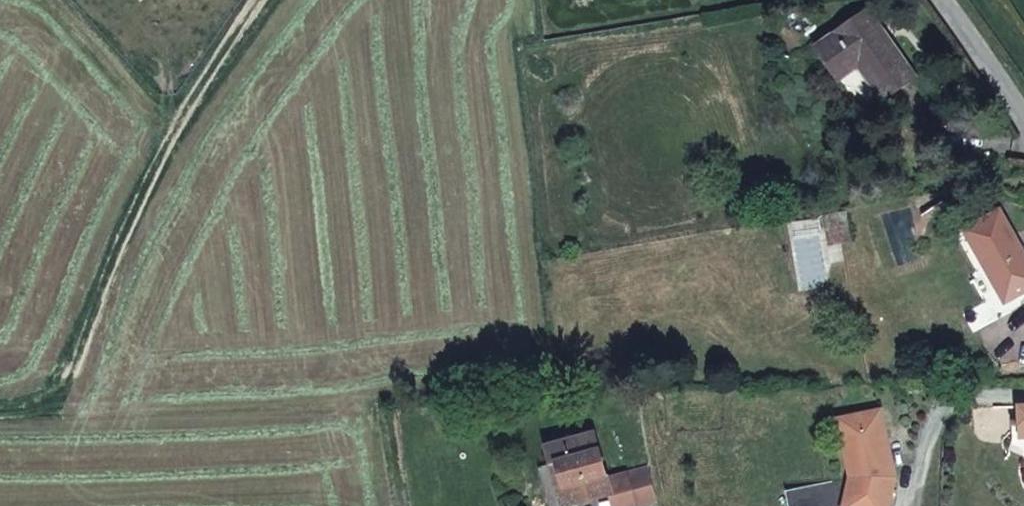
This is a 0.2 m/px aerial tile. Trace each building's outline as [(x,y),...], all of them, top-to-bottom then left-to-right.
[(922,83),(873,15),(825,49),(849,86),(874,71),(895,104),(922,83)] [(959,216),(1001,308),(1023,297),(1023,249),(1001,198),(959,216)] [(844,422),(853,470),(852,501),(858,505),(899,505),(908,494),(890,409),(844,422)] [(568,469),(577,505),(613,495),(617,505),(673,505),(658,465),(621,472),(616,449),(568,469)]
